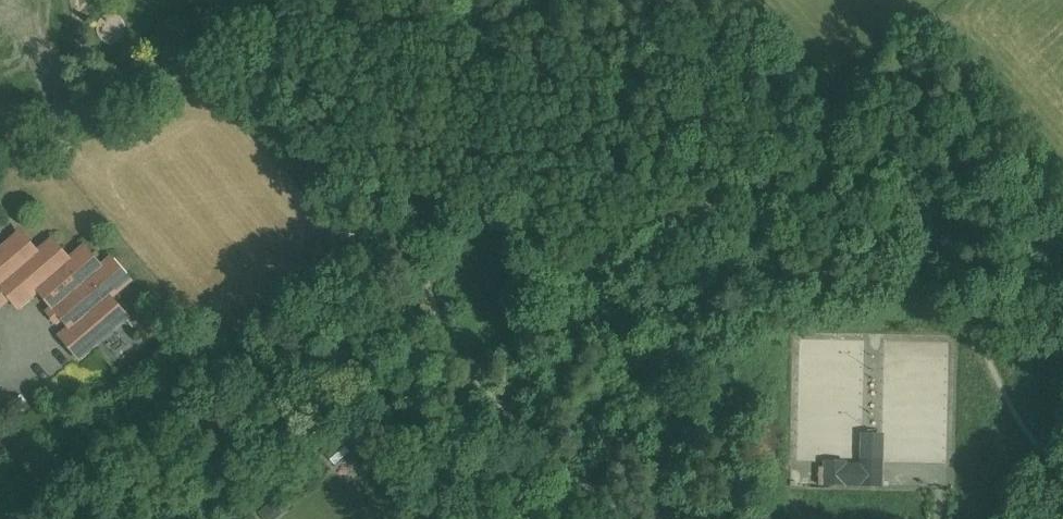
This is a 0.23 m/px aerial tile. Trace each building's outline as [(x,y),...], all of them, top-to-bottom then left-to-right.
[(129,280),(111,259),(101,268),(84,248),(69,261),(52,241),(37,254),(20,234),(0,251),(0,297),(7,291),(19,305),(38,288),(55,307),(50,311),(57,320),(62,315),(72,326),(61,335),(79,356),(126,316),(109,297),(129,280)] [(882,486),(882,469),(816,469),(816,485),(882,486)]
